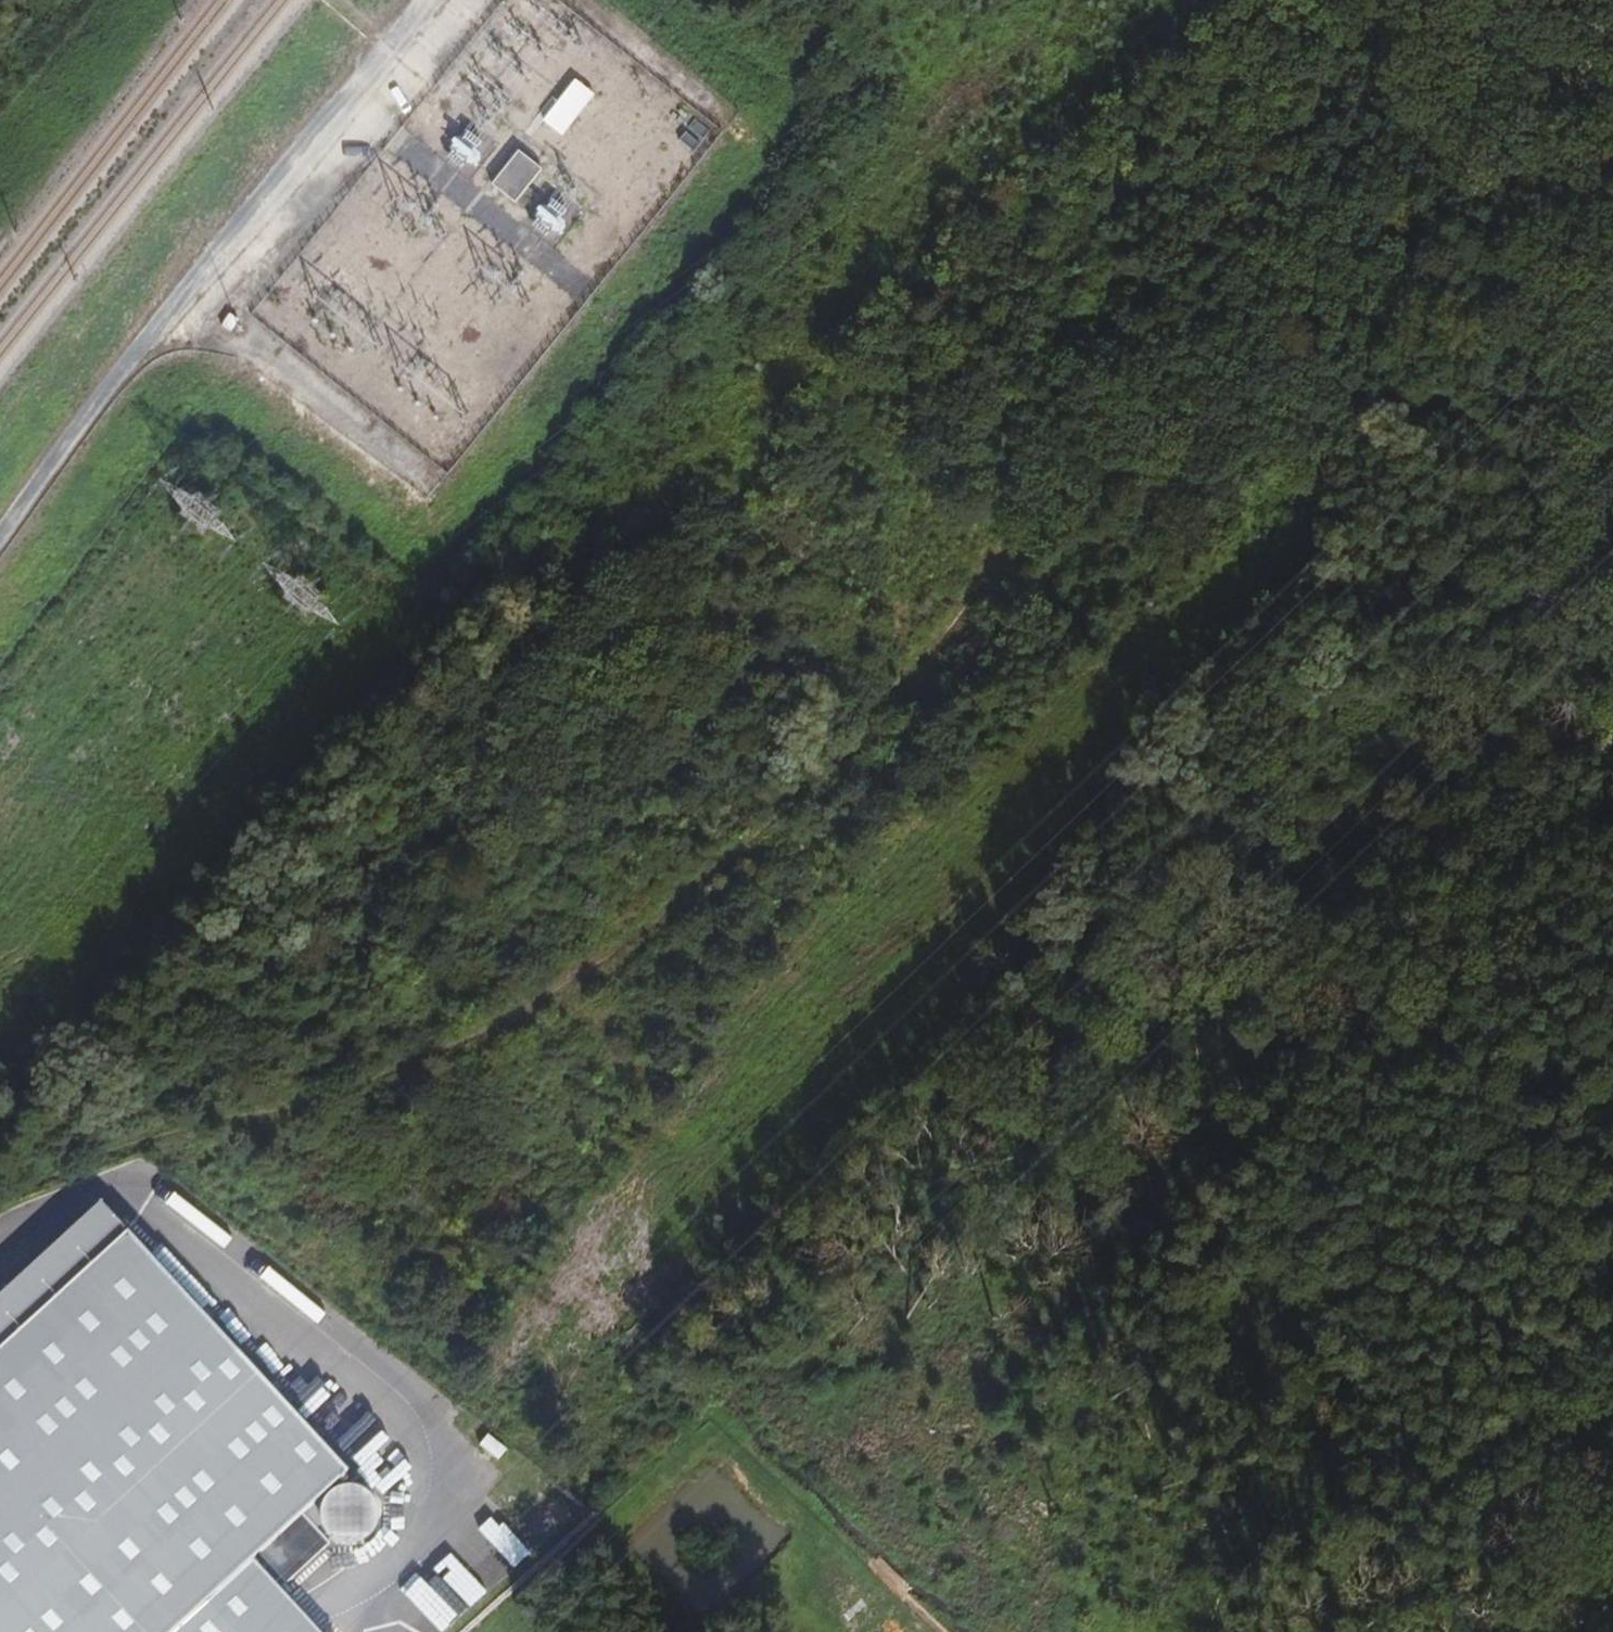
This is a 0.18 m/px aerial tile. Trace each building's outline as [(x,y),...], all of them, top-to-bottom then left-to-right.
[(575,81),(545,120),(562,134),(592,94),(575,81)] [(696,118),(687,129),(702,140),(710,130),(696,118)] [(699,143),(686,132),(678,140),(692,152),(699,143)] [(540,167),(519,150),(492,183),(514,200),(540,167)] [(0,1337),(0,1631),(162,1631),(345,1466),(119,1224),(0,1337)] [(411,1601),(388,1619),(397,1631),(435,1631),(411,1601)]
